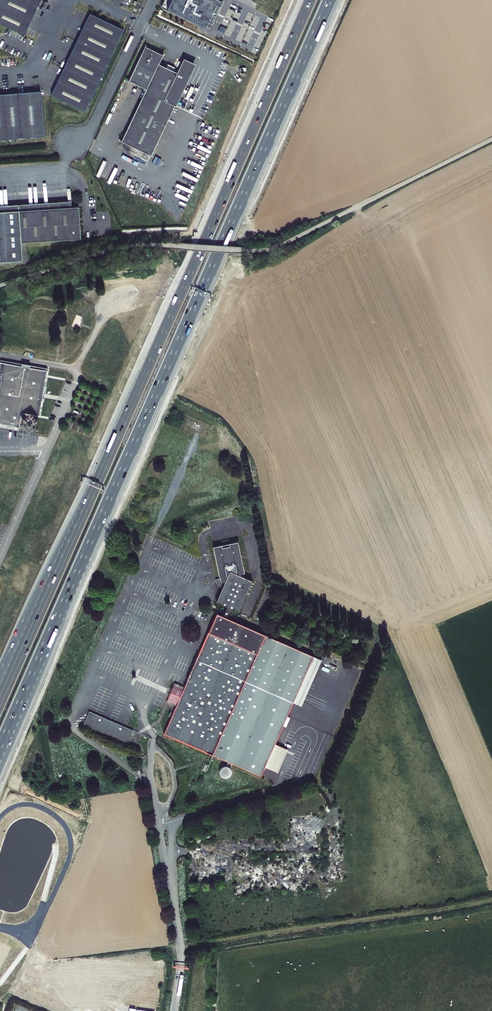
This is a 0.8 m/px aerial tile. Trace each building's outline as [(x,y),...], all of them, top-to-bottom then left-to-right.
[(25,34),(41,0),(0,0),(0,22),(25,34)] [(161,7),(208,30),(221,3),(216,0),(164,0),(161,7)] [(90,13),(51,94),(85,110),(124,29),(90,13)] [(148,90),(124,143),(153,157),(187,82),(186,80),(189,74),(188,61),(185,59),(179,72),(160,64),(164,55),(146,47),(130,82),(148,90)] [(186,80),(187,82),(195,64),(188,61),(189,74),(186,80)] [(0,94),(0,139),(45,136),(43,91),(0,94)] [(0,206),(0,212),(71,207),(71,201),(0,206)] [(0,212),(0,262),(22,260),(21,242),(81,238),(79,206),(71,207),(0,212)] [(77,328),(81,316),(76,314),(71,326),(77,328)] [(0,373),(0,424),(11,426),(12,424),(20,426),(23,412),(38,414),(44,374),(46,374),(48,367),(1,359),(0,363),(0,365),(1,366),(0,373)] [(227,606),(231,607),(239,611),(251,583),(240,578),(240,575),(244,574),(238,542),(213,547),(216,564),(219,578),(220,582),(222,583),(224,585),(217,601),(227,606)] [(209,631),(216,613),(208,609),(200,627),(209,631)] [(276,743),(302,684),(314,656),(226,617),(223,616),(216,613),(209,631),(192,667),(184,687),(180,685),(177,690),(182,692),(178,700),(174,698),(172,703),(176,705),(172,713),(164,733),(261,776),(265,767),(276,743)] [(322,660),(314,656),(302,684),(310,688),(322,660)] [(177,690),(180,685),(174,682),(166,701),(172,703),(174,698),(178,700),(182,692),(177,690)] [(125,744),(132,728),(90,710),(83,725),(125,744)] [(288,748),(276,743),(265,767),(277,772),(288,748)] [(228,767),(226,766),(224,767),(223,767),(221,769),(221,770),(220,771),(220,772),(221,775),(222,777),(223,778),(224,778),(226,779),(228,778),(230,777),(231,776),(232,774),(232,771),(232,770),(230,768),(228,767)]
